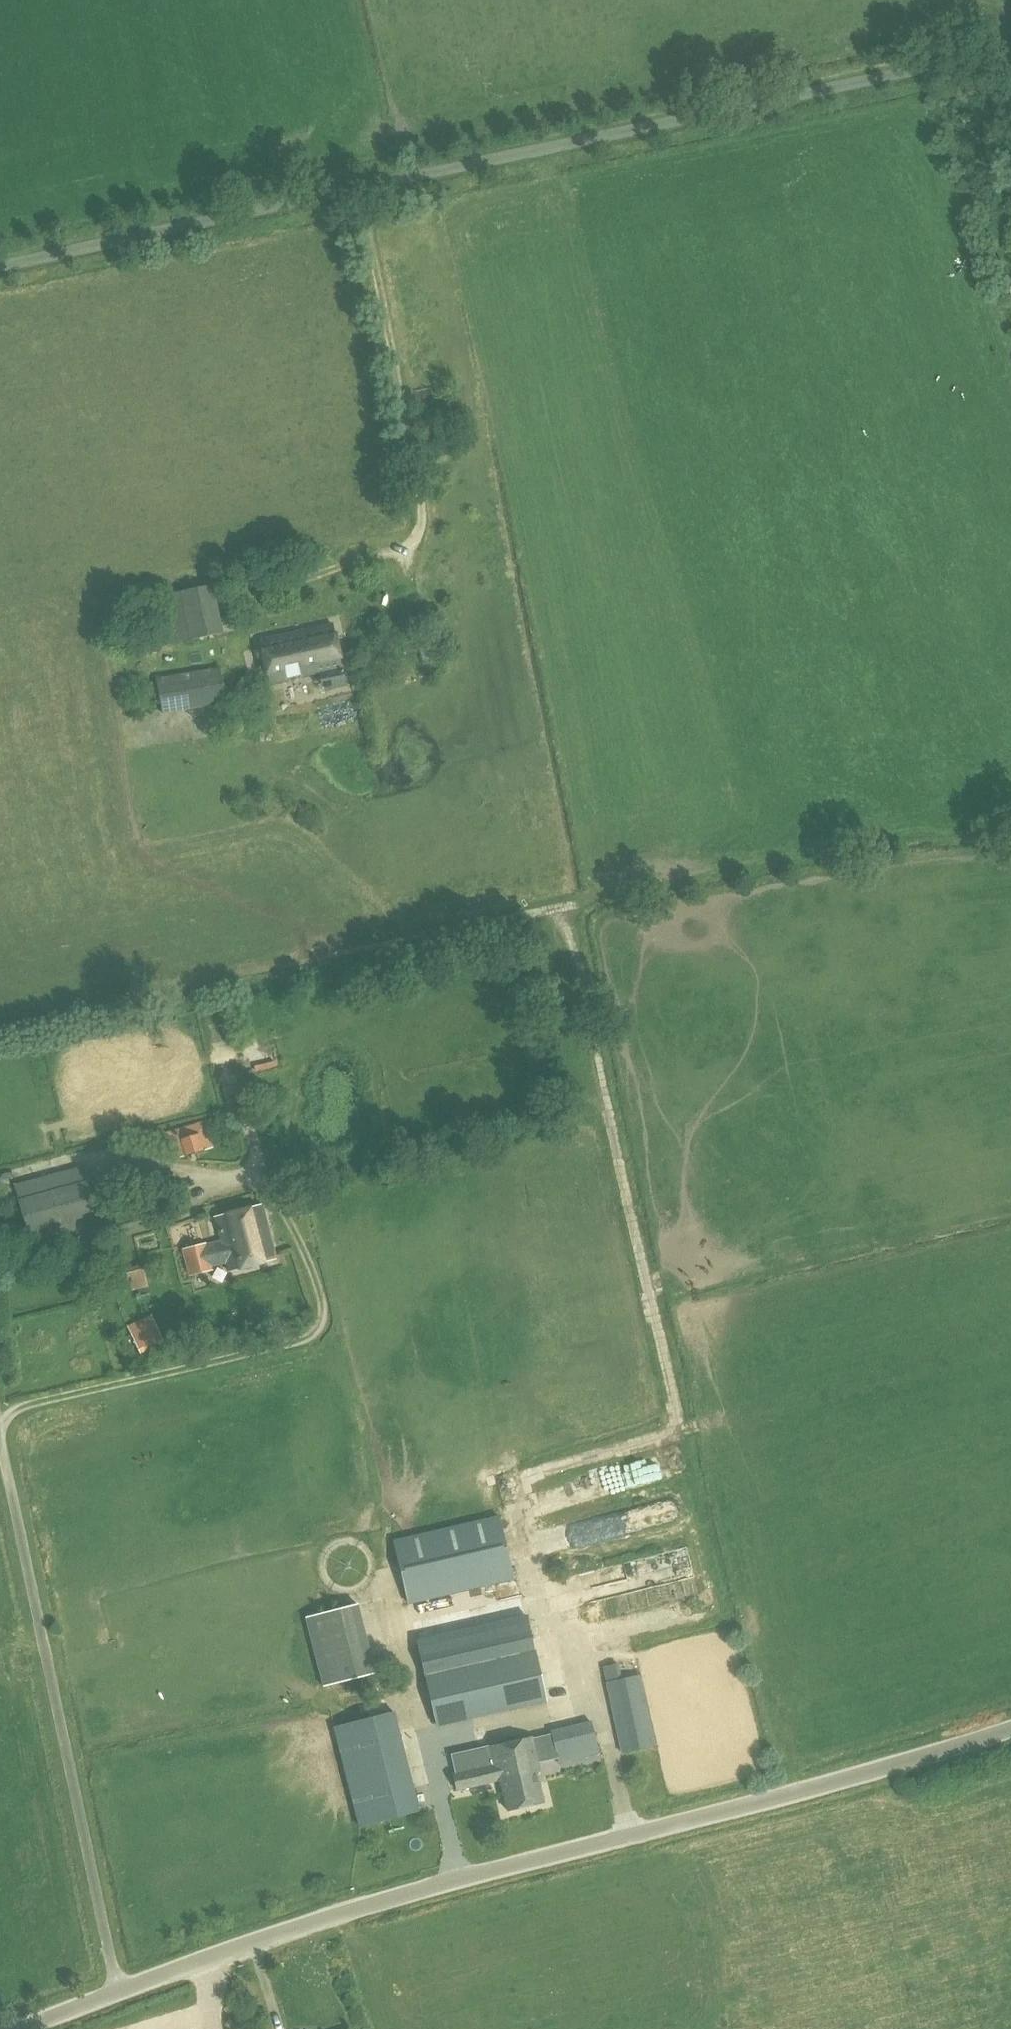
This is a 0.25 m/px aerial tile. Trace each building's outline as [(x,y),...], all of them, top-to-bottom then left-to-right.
[(161,613),(167,645),(224,633),(214,584),(170,594),(173,609),(161,613)] [(319,673),(323,689),(346,683),(333,623),(260,639),(270,684),(319,673)] [(157,677),(162,713),(226,702),(219,664),(157,677)] [(168,1131),(176,1158),(212,1147),(204,1120),(168,1131)] [(19,1199),(33,1248),(102,1229),(87,1179),(19,1199)] [(228,1271),(276,1258),(262,1204),(215,1217),(222,1242),(206,1246),(206,1243),(183,1249),(190,1274),(213,1268),(212,1265),(226,1261),(228,1271)] [(110,1273),(115,1294),(147,1285),(143,1263),(110,1273)] [(132,1333),(140,1352),(163,1341),(155,1322),(132,1333)] [(624,1471),(624,1482),(642,1482),(642,1471),(624,1471)] [(603,1475),(538,1499),(544,1517),(596,1498),(591,1486),(605,1481),(603,1475)] [(395,1539),(409,1604),(516,1580),(501,1515),(395,1539)] [(413,1622),(436,1724),(548,1699),(525,1596),(413,1622)] [(366,1674),(348,1606),(306,1617),(323,1685),(366,1674)] [(607,1682),(622,1678),(619,1663),(603,1667),(607,1682)] [(607,1682),(607,1683),(621,1753),(656,1745),(642,1674),(622,1678),(607,1682)] [(394,1711),(334,1727),(359,1825),(419,1810),(394,1711)] [(552,1732),(559,1762),(561,1770),(601,1760),(591,1719),(552,1728),(552,1732)] [(500,1780),(507,1810),(544,1801),(537,1771),(541,1770),(533,1735),(457,1753),(461,1771),(454,1773),(458,1790),(500,1780)]
